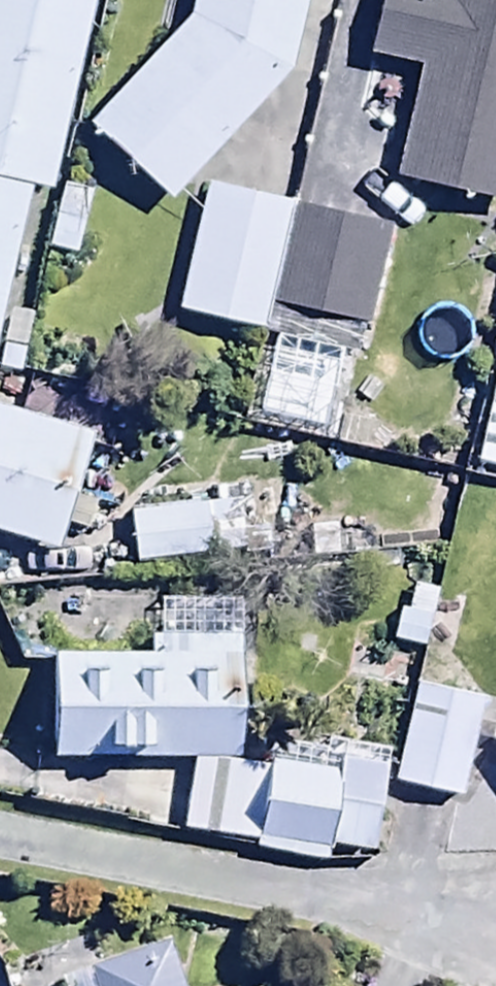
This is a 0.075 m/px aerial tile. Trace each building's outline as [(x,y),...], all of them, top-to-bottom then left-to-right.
[(25,177),(47,182),(89,0),(0,0),(0,288),(25,177)] [(299,0),(183,0),(179,19),(84,121),(167,198),(285,72),(299,0)] [(367,49),(412,58),(389,174),(495,195),(495,0),(377,0),(367,49)] [(291,196),(201,176),(172,308),(263,328),(290,201),(291,196)] [(383,221),(290,201),(263,328),(355,348),(383,221)] [(471,460),(495,466),(495,362),(471,460)] [(0,405),(0,527),(50,543),(86,430),(73,426),(84,391),(51,381),(39,418),(0,405)] [(121,508),(128,562),(239,547),(232,494),(121,508)] [(434,588),(406,584),(402,608),(392,607),(386,641),(425,647),(434,588)] [(213,630),(213,598),(157,598),(157,631),(144,630),(143,648),(45,647),(44,747),(238,749),(239,631),(213,630)] [(477,692),(407,679),(387,782),(457,795),(477,692)] [(334,742),(331,768),(182,753),(174,829),(253,837),(251,849),(327,857),(329,838),(372,842),(382,747),(334,742)] [(164,936),(51,973),(55,985),(181,985),(164,936)]
